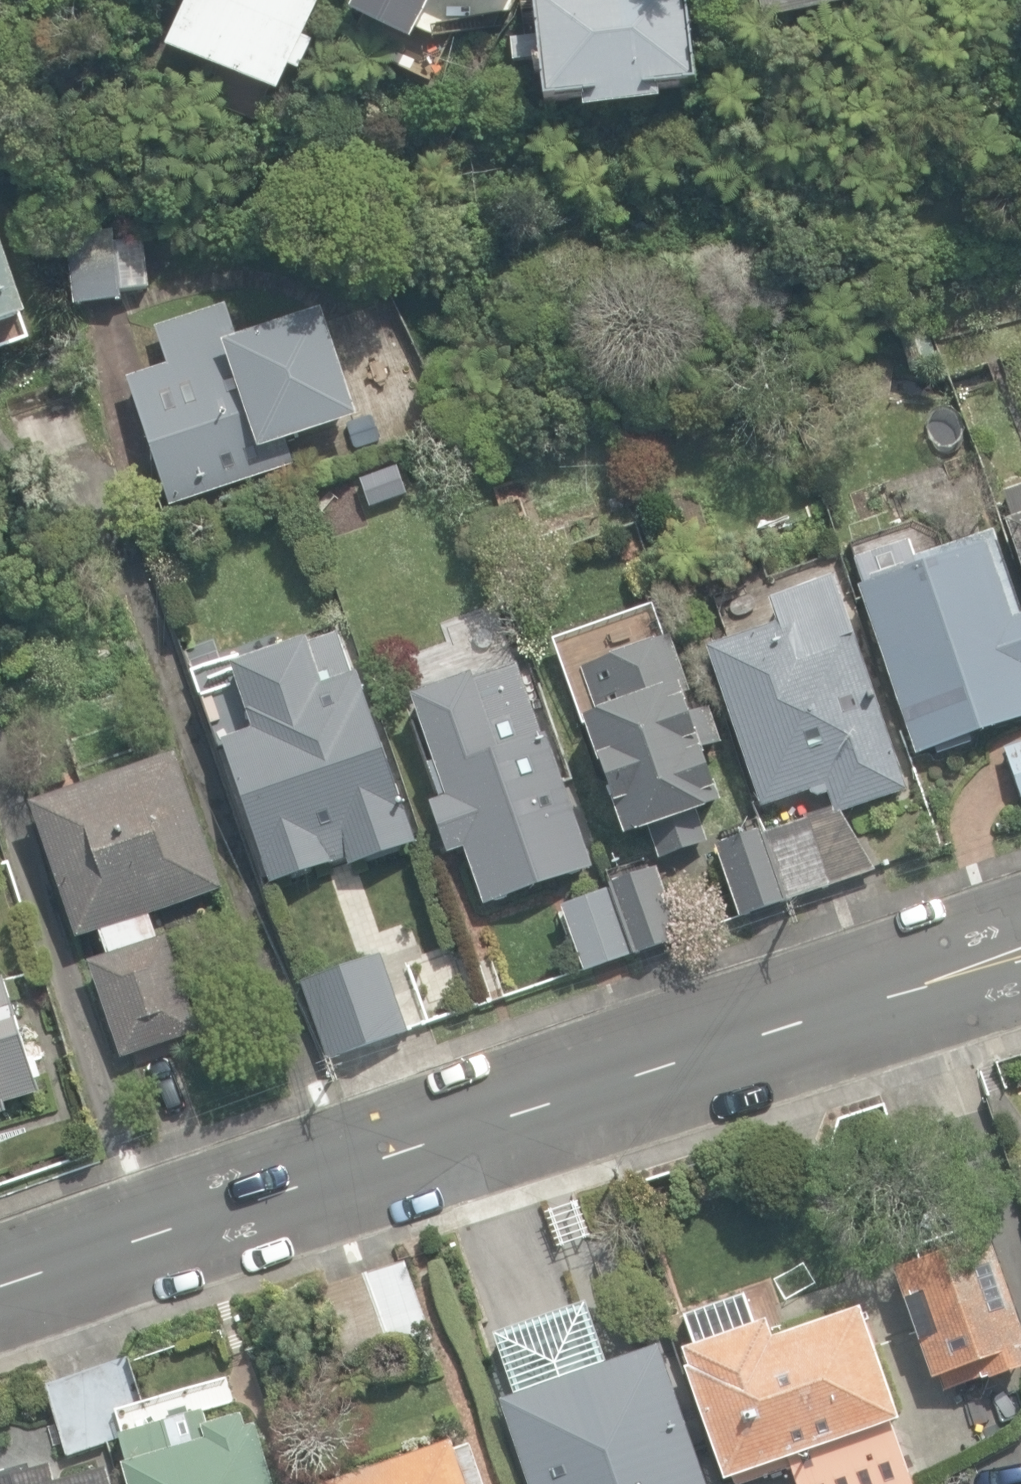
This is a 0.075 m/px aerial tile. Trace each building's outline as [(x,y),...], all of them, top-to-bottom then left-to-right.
[(278,96),(291,68),(300,72),(313,43),(303,39),(320,0),(188,0),(168,47),(278,96)] [(412,44),(432,0),(360,0),(353,17),(412,44)] [(586,109),(660,103),(659,86),(695,83),(688,0),(537,0),(546,99),(584,96),(586,109)] [(765,22),(858,0),(760,0),(765,22)] [(118,241),(117,228),(64,234),(73,311),(122,306),(120,291),(148,288),(142,239),(118,241)] [(26,313),(0,240),(0,322),(26,313)] [(126,376),(167,504),(233,484),(236,495),(275,483),(271,470),(293,463),(286,441),(357,419),(322,309),(237,336),(226,301),(155,323),(167,363),(126,376)] [(898,331),(911,371),(938,362),(924,322),(898,331)] [(1020,575),(1020,485),(1001,492),(1012,524),(1005,527),(1020,575)] [(916,753),(932,747),(934,752),(971,740),(969,734),(1020,716),(1020,613),(1011,616),(993,563),(1004,560),(993,528),(916,554),(910,536),(856,554),(866,583),(859,586),(916,753)] [(764,833),(786,897),(875,866),(841,810),(906,787),(833,576),(769,598),(777,623),(707,647),(761,804),(809,788),(810,792),(818,795),(828,792),(833,805),(804,815),(805,819),(764,833)] [(347,868),(414,845),(355,673),(344,677),(328,631),(226,665),(247,726),(218,736),(269,883),(344,858),(347,868)] [(583,714),(578,716),(621,841),(639,835),(647,859),(698,842),(690,819),(723,808),(702,746),(716,741),(702,700),(685,706),(660,632),(566,664),(583,714)] [(461,846),(482,907),(590,870),(544,734),(496,750),(484,715),(525,701),(512,665),(472,678),(472,676),(409,698),(432,764),(425,766),(437,799),(426,803),(443,852),(461,846)] [(1003,744),(1020,797),(1020,738),(1003,744)] [(87,960),(120,1056),(199,1030),(166,933),(158,936),(149,912),(221,885),(177,752),(31,801),(31,802),(77,937),(100,930),(108,953),(87,960)] [(721,841),(744,908),(783,894),(759,827),(721,841)] [(610,887),(632,952),(672,938),(648,871),(609,885),(610,887)] [(583,969),(632,952),(610,887),(561,905),(560,906),(583,969)] [(334,1057),(336,1062),(369,1051),(368,1046),(407,1031),(379,951),(300,977),(326,1060),(334,1057)] [(8,1114),(5,1103),(38,1094),(15,1007),(11,1008),(2,977),(0,978),(0,1116),(8,1114)] [(1020,1349),(1020,1329),(987,1235),(892,1271),(933,1382),(1020,1349)] [(319,1281),(346,1365),(432,1337),(405,1254),(319,1281)] [(680,1309),(691,1342),(757,1320),(746,1287),(680,1309)] [(680,1366),(722,1483),(896,1420),(857,1310),(775,1340),(767,1320),(679,1351),(683,1365),(680,1366)] [(529,1483),(706,1483),(658,1345),(499,1399),(529,1483)] [(43,1384),(67,1456),(107,1443),(106,1439),(148,1426),(126,1357),(43,1384)] [(127,1483),(278,1483),(261,1422),(243,1427),(240,1418),(205,1427),(201,1413),(114,1438),(127,1483)] [(788,1469),(793,1483),(911,1483),(894,1432),(788,1469)] [(471,1440),(454,1446),(452,1439),(322,1483),(486,1483),(471,1440)] [(28,1464),(0,1472),(0,1483),(112,1483),(107,1468),(55,1483),(50,1465),(30,1470),(28,1464)]
